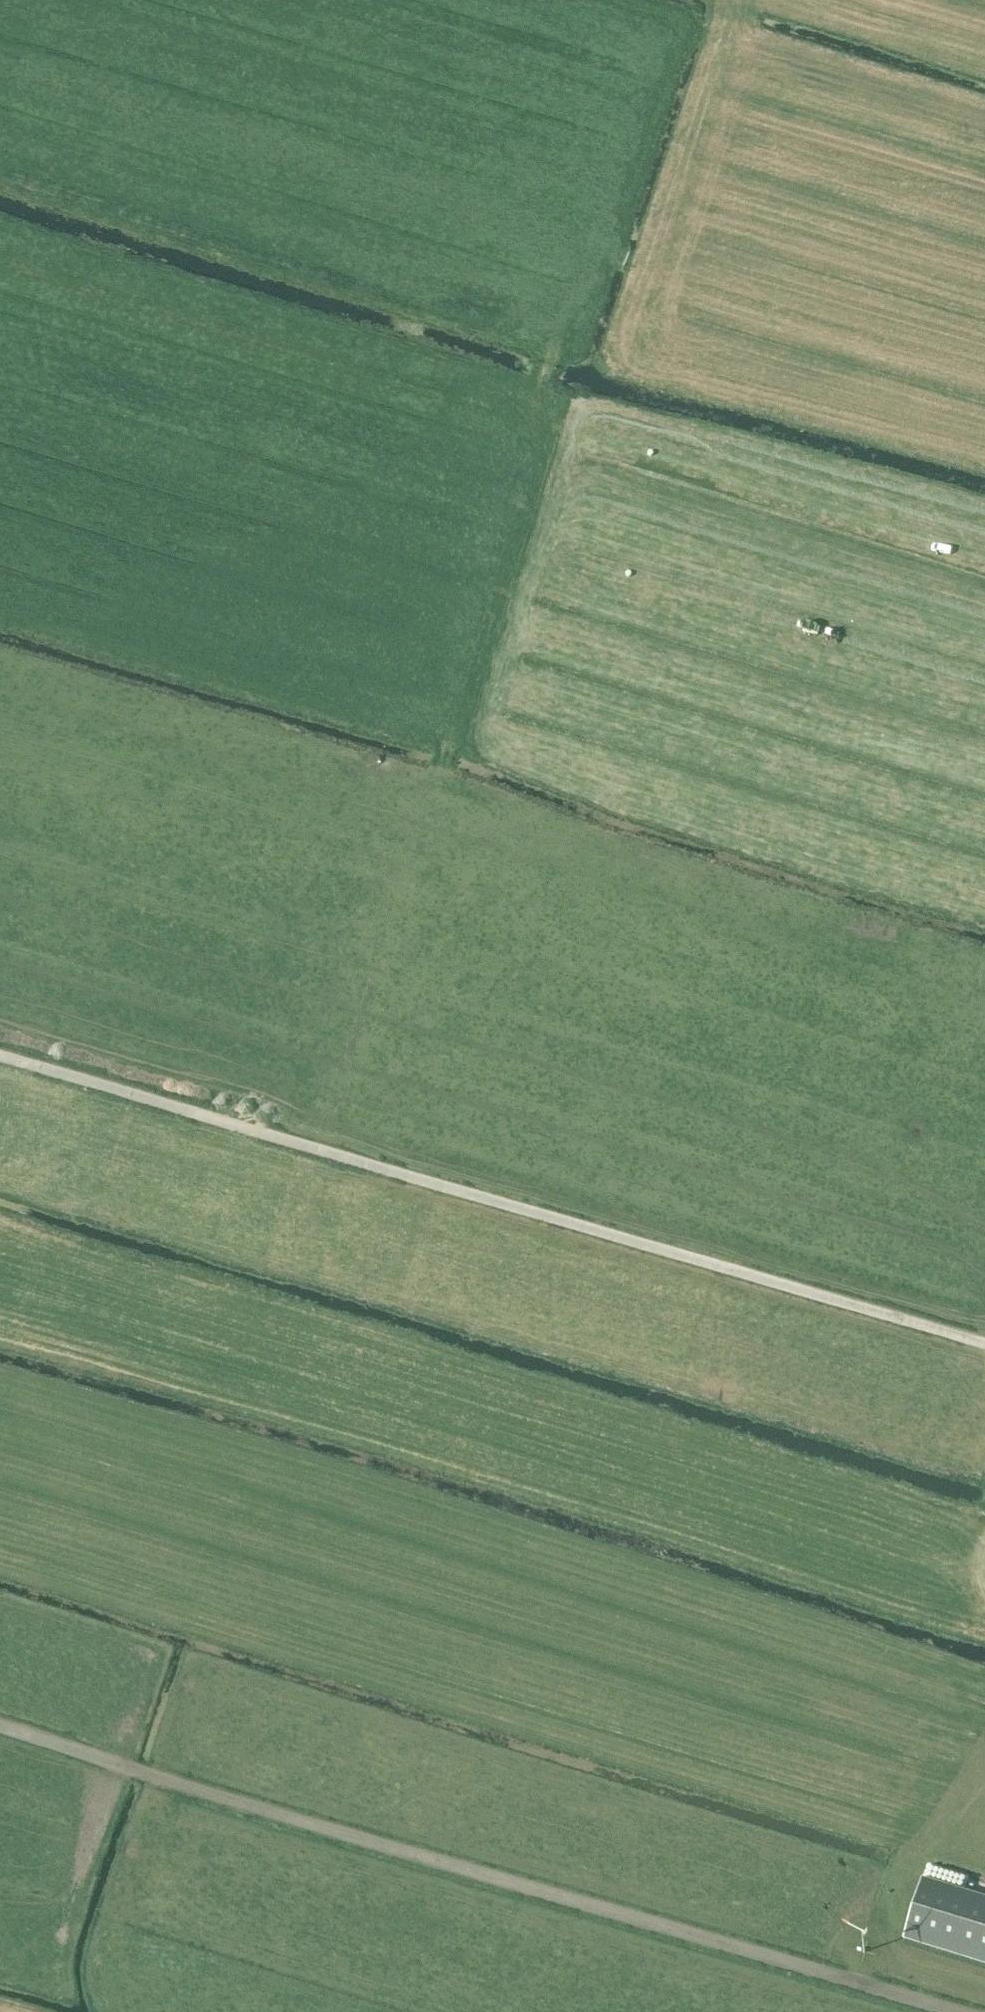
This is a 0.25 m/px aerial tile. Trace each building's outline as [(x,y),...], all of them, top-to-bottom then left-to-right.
[(904,1940),(984,1965),(984,1901),(922,1882),(904,1940)]
